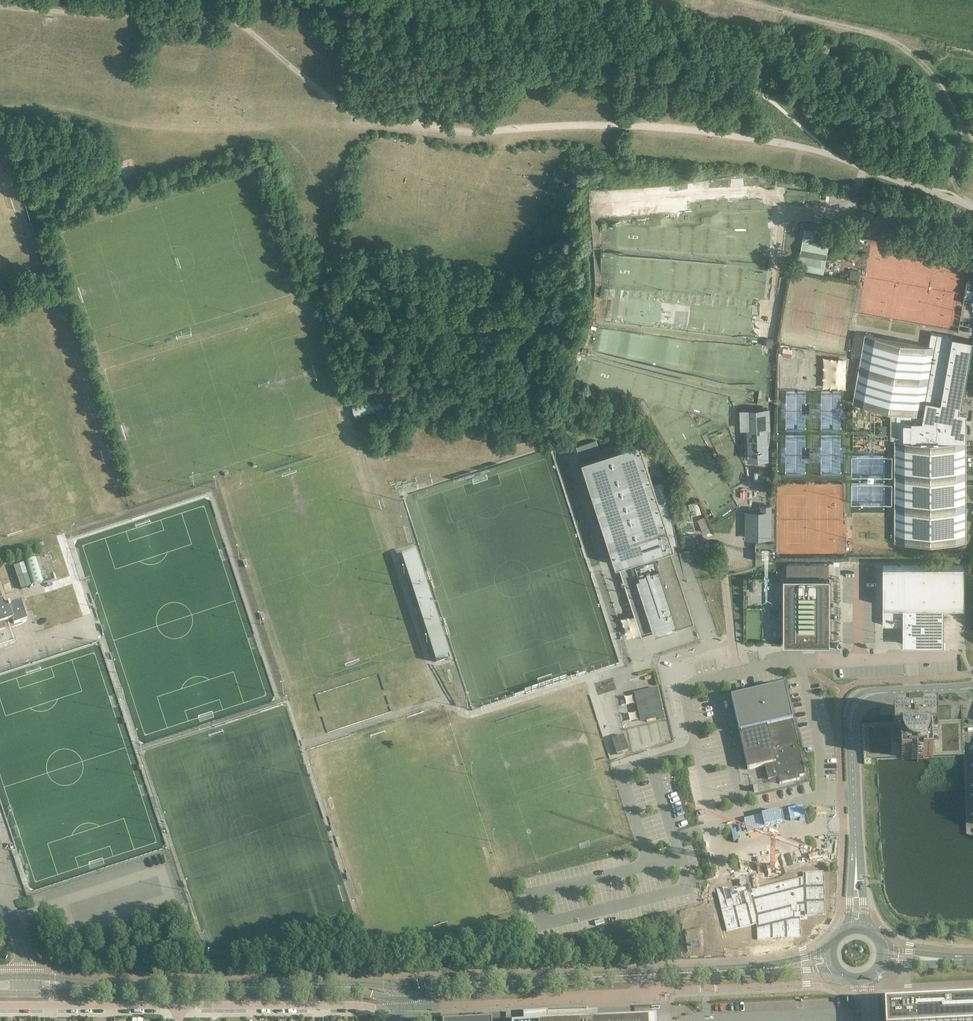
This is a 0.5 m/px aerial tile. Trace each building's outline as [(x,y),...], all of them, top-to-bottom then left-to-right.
[(800,256),(798,268),(823,273),(825,261),(800,256)] [(825,299),(825,310),(846,311),(846,299),(825,299)] [(959,325),(959,312),(860,310),(860,323),(959,325)] [(864,333),(852,402),(896,410),(896,440),(894,440),(894,446),(894,541),(895,542),(966,541),(966,446),(966,440),(957,440),(957,427),(957,421),(959,406),(961,406),(972,340),(931,332),(929,345),(864,333)] [(385,409),(380,395),(351,404),(356,418),(385,409)] [(749,458),(767,458),(766,428),(769,427),(768,409),(741,410),(741,429),(747,428),(749,458)] [(598,455),(581,460),(614,561),(628,557),(629,561),(670,548),(676,546),(674,541),(676,540),(677,541),(664,477),(648,443),(641,445),(640,441),(636,442),(598,455)] [(770,538),(770,506),(762,506),(762,513),(750,513),(750,538),(770,538)] [(695,533),(691,516),(679,518),(683,536),(695,533)] [(628,557),(614,561),(615,565),(618,564),(642,639),(643,639),(642,635),(673,624),(674,629),(694,622),(681,583),(670,548),(629,561),(628,557)] [(450,657),(416,552),(402,557),(436,662),(450,657)] [(42,582),(35,558),(25,561),(32,585),(42,582)] [(13,565),(0,570),(0,579),(5,594),(21,589),(13,565)] [(944,606),(964,606),(964,565),(883,565),(883,625),(903,625),(903,644),(924,644),(924,642),(933,642),(933,644),(944,644),(944,606)] [(829,644),(829,577),(783,577),(783,644),(804,644),(808,644),(829,644)] [(778,641),(778,585),(747,585),(747,641),(778,641)] [(42,589),(22,595),(24,603),(45,597),(42,589)] [(16,642),(10,627),(26,621),(20,602),(9,606),(8,605),(7,606),(4,607),(2,601),(1,601),(0,597),(0,648),(16,642)] [(785,685),(731,697),(739,732),(741,732),(741,734),(740,734),(748,769),(768,765),(769,769),(766,770),(768,779),(778,777),(779,783),(800,779),(799,776),(805,774),(793,720),(785,685)] [(646,721),(664,717),(657,688),(640,692),(646,721)] [(916,759),(917,761),(918,761),(918,759),(918,758),(933,758),(933,756),(963,755),(962,721),(937,722),(937,713),(922,713),(921,706),(912,707),(912,714),(910,714),(894,714),(894,723),(864,725),(865,759),(901,758),(901,759),(916,758),(916,759)] [(624,735),(612,739),(617,754),(628,750),(624,735)] [(750,884),(716,892),(725,926),(737,923),(739,928),(753,925),(751,918),(756,918),(757,939),(801,937),(800,916),(825,915),(824,871),(802,871),(802,879),(800,879),(800,902),(791,903),(791,911),(794,911),(794,913),(753,915),(750,903),(754,902),(750,884)] [(885,1005),(885,1020),(972,1020),(972,1000),(885,1005)] [(543,1013),(543,1011),(522,1012),(523,1020),(543,1020),(544,1020),(544,1018),(543,1018),(543,1013)]
